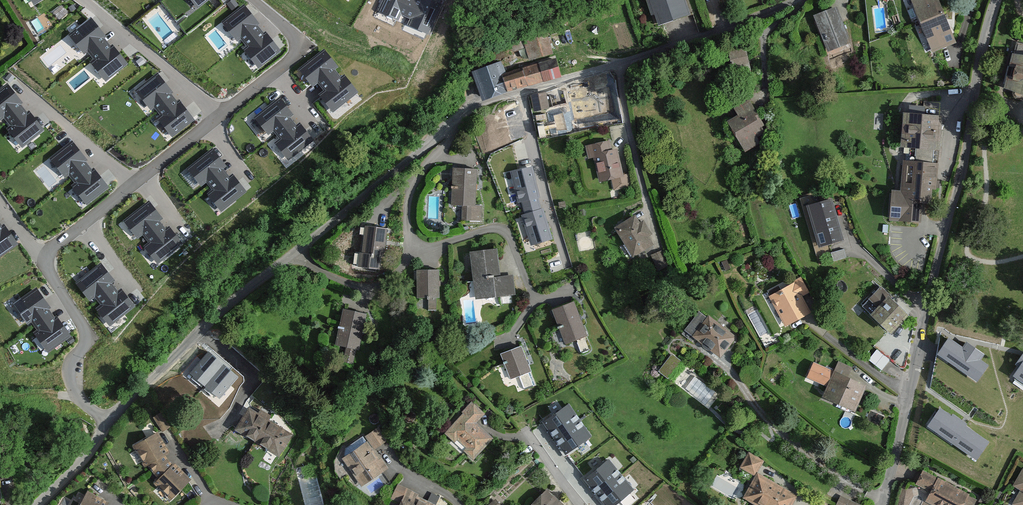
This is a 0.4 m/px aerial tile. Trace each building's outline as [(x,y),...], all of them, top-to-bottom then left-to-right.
[(199,10),(211,0),(191,0),(199,10)] [(379,10),(400,19),(402,15),(412,19),(410,23),(428,32),(440,6),(428,0),(384,0),(379,10)] [(651,14),(653,13),(657,25),(672,20),(692,13),(688,0),(647,0),(651,14)] [(933,51),(957,41),(940,0),(912,0),(933,51)] [(244,4),(220,23),(237,45),(242,41),(249,50),(246,52),(259,70),(281,53),(266,34),(264,36),(257,27),(260,25),(244,4)] [(839,5),(814,15),(827,51),(849,43),(853,42),(839,5)] [(92,14),(68,32),(84,54),(89,50),(95,59),(92,61),(106,80),(128,64),(113,44),(111,46),(104,37),(107,35),(92,14)] [(523,41),(529,60),(554,52),(548,33),(523,41)] [(1015,44),(1011,64),(1008,63),(1003,85),(1014,88),(1013,92),(1015,95),(1022,97),(1022,96),(1022,46),(1015,44)] [(730,64),(749,63),(748,48),(730,49),(730,64)] [(334,67),(322,49),(297,65),(312,84),(316,81),(323,90),(319,93),(332,110),(355,95),(342,77),(339,79),(331,69),(334,67)] [(504,59),(472,70),(482,100),(561,75),(554,54),(507,69),(504,59)] [(159,70),(134,88),(151,110),(156,106),(163,115),(160,117),(174,135),(195,119),(181,99),(178,101),(171,92),(174,90),(159,70)] [(9,83),(0,89),(0,117),(4,114),(11,123),(7,126),(20,143),(42,128),(30,110),(27,112),(19,102),(22,100),(9,83)] [(567,89),(532,95),(535,111),(570,104),(567,89)] [(293,115),(280,98),(256,114),(271,133),(275,130),(282,138),(278,141),(291,159),(313,144),(301,125),(298,127),(290,117),(293,115)] [(739,116),(727,123),(746,154),(763,144),(759,138),(771,131),(751,99),(734,109),(739,116)] [(941,115),(902,112),(899,147),(939,150),(941,115)] [(612,139),(586,145),(589,158),(595,157),(600,181),(625,175),(619,147),(614,148),(612,139)] [(89,161),(76,143),(52,159),(66,178),(70,175),(77,184),(73,187),(86,204),(109,189),(97,171),(93,172),(86,162),(89,161)] [(213,145),(186,166),(200,185),(208,179),(216,190),(211,194),(222,208),(247,188),(235,174),(232,176),(227,169),(230,167),(213,145)] [(936,163),(902,160),(900,190),(890,190),(887,221),(919,223),(921,203),(933,203),(936,163)] [(533,164),(510,170),(517,202),(521,201),(538,197),(540,196),(533,164)] [(477,168),(452,167),(451,204),(462,204),(461,220),(483,221),(483,204),(476,204),(477,168)] [(829,187),(804,194),(818,247),(843,241),(829,187)] [(148,197),(121,218),(138,238),(144,233),(150,241),(145,245),(158,261),(183,242),(170,226),(166,229),(160,221),(165,217),(148,197)] [(542,207),(538,197),(521,201),(524,213),(542,207)] [(524,213),(521,214),(530,245),(553,238),(544,207),(542,207),(524,213)] [(636,214),(615,227),(631,255),(653,242),(636,214)] [(18,242),(6,224),(2,226),(0,223),(0,254),(18,242)] [(389,227),(365,226),(363,252),(359,251),(358,265),(382,267),(383,253),(388,254),(389,227)] [(497,247),(472,251),(478,297),(515,293),(513,273),(500,275),(497,247)] [(845,248),(831,252),(834,261),(847,257),(845,248)] [(115,279),(101,261),(75,281),(90,300),(94,297),(101,306),(97,309),(110,326),(137,306),(123,287),(118,291),(111,282),(115,279)] [(440,269),(417,269),(417,298),(440,298),(440,269)] [(804,278),(769,296),(784,326),(812,312),(804,297),(811,293),(804,278)] [(908,314),(880,286),(868,298),(876,306),(868,315),(888,335),(908,314)] [(51,306),(38,288),(12,308),(26,327),(30,323),(37,332),(33,335),(46,353),(73,332),(59,314),(54,317),(48,309),(51,306)] [(575,300),(552,308),(565,342),(588,334),(575,300)] [(368,312),(344,307),(336,345),(361,350),(368,312)] [(700,310),(684,330),(720,357),(736,337),(700,310)] [(950,338),(938,354),(977,381),(988,365),(980,360),(984,354),(966,342),(962,347),(950,338)] [(521,344),(500,352),(510,378),(520,374),(524,387),(534,383),(529,371),(531,369),(521,344)] [(879,348),(870,358),(882,369),(891,359),(879,348)] [(237,377),(208,352),(190,373),(219,398),(237,377)] [(681,360),(672,353),(658,370),(668,378),(681,360)] [(1015,365),(1019,367),(1013,376),(1022,383),(1022,354),(1015,365)] [(805,377),(825,385),(831,367),(811,360),(805,377)] [(865,385),(834,371),(822,398),(853,412),(865,385)] [(301,428),(248,400),(233,430),(285,458),(301,428)] [(484,413),(471,402),(443,433),(472,459),(492,438),(475,422),(484,413)] [(940,408),(928,426),(976,460),(989,442),(940,408)] [(563,409),(543,422),(566,455),(586,442),(563,409)] [(367,441),(340,459),(358,486),(385,468),(372,449),(386,440),(377,427),(363,436),(367,441)] [(159,428),(131,443),(144,467),(172,452),(159,428)] [(764,460),(749,452),(741,468),(756,476),(764,460)] [(174,459),(153,480),(171,498),(192,477),(174,459)] [(601,465),(585,480),(609,504),(614,504),(627,493),(601,465)] [(1022,467),(1013,485),(1020,489),(1012,502),(1017,504),(1022,504),(1022,467)] [(923,470),(916,484),(929,491),(925,499),(937,504),(964,504),(970,494),(923,470)] [(759,473),(747,494),(757,500),(754,504),(791,504),(797,495),(759,473)] [(397,483),(390,499),(398,502),(397,504),(436,504),(441,495),(432,491),(428,500),(415,494),(416,491),(397,483)] [(86,486),(76,504),(107,504),(110,499),(86,486)] [(529,504),(559,504),(557,503),(561,500),(547,487),(529,504)] [(841,495),(837,504),(839,504),(863,504),(841,495)]
